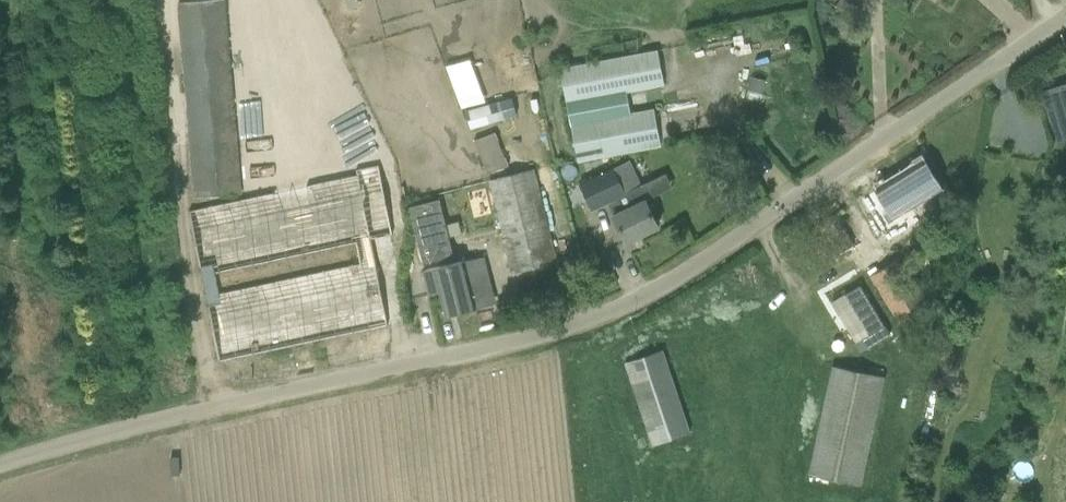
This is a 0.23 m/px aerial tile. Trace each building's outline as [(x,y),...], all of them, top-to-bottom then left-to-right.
[(195,197),(244,193),(227,0),(199,0),(178,2),(195,197)] [(841,10),(854,18),(861,8),(848,0),(847,0),(841,10)] [(171,46),(180,45),(179,33),(169,34),(171,46)] [(627,92),(631,91),(665,85),(658,50),(560,69),(567,103),(571,125),(578,162),(661,145),(654,109),(631,113),(627,92)] [(1065,127),(1065,83),(1042,91),(1054,130),(1065,127)] [(324,108),(332,106),(326,89),(319,91),(324,108)] [(497,121),(492,104),(466,111),(471,128),(497,121)] [(943,186),(925,159),(876,189),(876,190),(862,199),(888,241),(921,220),(912,206),(943,186)] [(393,236),(380,167),(357,171),(358,176),(190,209),(219,361),(388,325),(372,240),(393,236)] [(650,193),(645,183),(626,192),(614,168),(580,185),(592,210),(608,202),(627,242),(659,226),(645,196),(650,193)] [(557,262),(552,241),(533,169),(490,179),(514,273),(557,262)] [(455,257),(440,200),(410,207),(424,264),(455,257)] [(829,259),(854,244),(836,214),(811,229),(829,259)] [(900,322),(928,305),(899,259),(871,276),(900,322)] [(456,314),(476,309),(464,262),(425,272),(431,295),(440,293),(447,316),(450,315),(449,314),(456,313),(456,314)] [(661,351),(627,362),(653,440),(687,429),(661,351)] [(833,365),(809,474),(862,486),(886,377),(833,365)]
